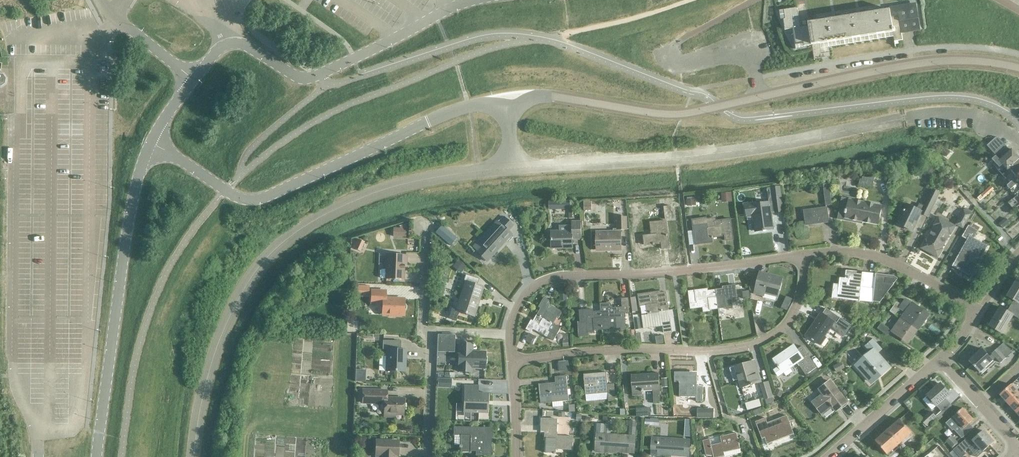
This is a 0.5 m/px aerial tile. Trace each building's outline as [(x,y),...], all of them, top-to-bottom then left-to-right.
[(797,8),(780,11),(782,21),(784,21),(785,28),(786,28),(787,32),(794,31),(797,48),(807,47),(807,45),(812,44),(814,60),(831,57),(829,47),(893,36),(894,41),(902,40),(901,33),(920,30),(916,5),(882,10),(881,6),(874,7),(875,11),(857,14),(856,10),(849,12),(850,15),(833,18),(832,14),(825,16),(826,20),(808,23),(808,25),(800,27),(798,11),(797,8)] [(995,137),(986,146),(996,156),(1007,146),(999,138),(995,137)] [(1018,160),(1018,155),(1016,152),(1016,153),(1014,151),(1012,152),(1007,146),(993,159),(1000,167),(1004,164),(1008,169),(1018,160)] [(945,149),(941,154),(946,157),(950,152),(945,149)] [(1008,169),(1002,174),(1006,178),(1011,174),(1010,172),(1012,170),(1017,177),(1018,175),(1018,160),(1008,169)] [(929,163),(925,168),(934,176),(938,170),(929,163)] [(1017,177),(1008,185),(1011,188),(1018,182),(1016,179),(1018,178),(1018,179),(1018,175),(1017,177)] [(873,188),(874,182),(875,177),(867,178),(862,177),(862,180),(859,179),(858,186),(873,188)] [(985,196),(994,188),(991,184),(982,192),(982,193),(978,197),(980,199),(984,195),(985,196)] [(826,206),(832,205),(829,187),(824,188),(826,206)] [(933,190),(924,207),(919,204),(916,211),(906,206),(897,222),(912,230),(921,214),(928,217),(940,194),(933,190)] [(724,193),(721,194),(722,201),(725,201),(732,200),(731,193),(724,193)] [(774,213),(783,212),(781,197),(773,198),(773,202),(746,206),(747,215),(754,214),(756,232),(773,230),(771,212),(774,212),(774,213)] [(842,199),(840,209),(847,210),(845,219),(878,226),(882,207),(849,200),(842,199)] [(804,211),(806,225),(828,222),(827,208),(804,211)] [(963,228),(971,215),(964,211),(956,224),(963,228)] [(507,230),(513,225),(503,216),(497,222),(498,224),(474,251),(486,262),(512,234),(507,230)] [(620,229),(626,229),(626,217),(617,217),(617,229),(613,230),(613,232),(596,232),(597,249),(612,249),(612,250),(621,250),(620,229)] [(725,241),(733,240),(730,220),(716,221),(716,218),(706,220),(706,218),(692,220),(696,245),(712,242),(712,237),(725,235),(725,241)] [(950,235),(955,227),(938,218),(934,226),(935,226),(926,240),(921,248),(937,258),(942,249),(941,249),(949,235),(950,235)] [(1005,218),(999,224),(1003,228),(1009,222),(1005,218)] [(662,248),(669,248),(666,221),(651,223),(652,235),(644,236),(645,245),(658,244),(658,242),(661,242),(662,248)] [(582,240),(581,224),(581,222),(574,223),(574,226),(561,226),(561,232),(552,232),(552,249),(572,248),(572,240),(582,240)] [(970,276),(987,245),(974,238),(978,231),(969,226),(963,237),(968,239),(953,266),(970,276)] [(399,228),(393,228),(393,237),(406,237),(407,229),(399,228)] [(379,271),(379,277),(381,279),(386,279),(385,279),(403,280),(403,273),(403,265),(405,265),(406,255),(386,255),(386,270),(381,269),(379,271)] [(459,259),(455,264),(463,270),(467,266),(459,259)] [(833,284),(831,299),(832,299),(832,298),(848,300),(849,297),(859,298),(859,302),(873,303),(873,302),(879,303),(879,304),(898,279),(894,276),(876,274),(866,273),(862,273),(862,275),(852,274),(852,273),(852,271),(849,271),(849,273),(848,279),(839,278),(839,285),(834,285),(834,284),(833,284)] [(777,296),(781,279),(760,274),(759,276),(753,275),(749,291),(756,293),(755,294),(763,295),(764,293),(777,296)] [(452,309),(448,319),(456,321),(459,312),(473,317),(482,288),(476,286),(478,279),(465,275),(463,283),(465,283),(457,311),(452,309)] [(1018,311),(1018,281),(1018,280),(1008,297),(1014,301),(1011,306),(1018,311)] [(560,302),(567,301),(566,284),(559,285),(560,302)] [(723,290),(715,291),(718,309),(725,309),(725,310),(732,309),(731,298),(737,297),(735,286),(722,288),(723,290)] [(718,309),(715,291),(708,292),(707,290),(688,292),(690,310),(703,308),(703,313),(710,312),(710,311),(718,309)] [(371,291),(370,304),(380,304),(382,306),(382,315),(388,315),(389,317),(394,317),(395,315),(403,316),(403,311),(405,310),(406,308),(405,305),(403,304),(404,299),(385,299),(386,291),(371,291)] [(660,292),(638,295),(640,307),(642,316),(648,315),(648,314),(666,311),(668,311),(665,293),(661,293),(660,292)] [(538,316),(553,324),(557,318),(558,319),(562,312),(547,304),(549,301),(544,298),(539,308),(542,309),(538,316)] [(600,304),(600,313),(602,330),(609,329),(609,331),(625,330),(624,313),(629,313),(628,299),(621,300),(622,308),(611,309),(611,307),(609,304),(600,304)] [(909,323),(918,329),(926,318),(920,314),(923,311),(912,303),(911,305),(905,300),(901,305),(897,302),(890,311),(895,315),(900,308),(906,312),(905,313),(912,318),(909,323)] [(1011,306),(1007,312),(1001,308),(990,327),(1001,334),(1012,316),(1018,320),(1018,319),(1018,311),(1011,306)] [(842,338),(851,326),(826,309),(822,314),(821,313),(806,336),(821,345),(825,338),(824,337),(829,329),(842,338)] [(602,330),(600,313),(593,313),(593,310),(579,311),(580,323),(577,323),(578,337),(587,337),(587,333),(594,332),(594,330),(602,330)] [(667,318),(666,311),(648,314),(648,315),(642,316),(644,329),(663,327),(664,333),(671,332),(669,318),(667,318)] [(912,318),(905,313),(892,332),(904,341),(909,335),(912,337),(917,329),(918,330),(918,329),(909,323),(912,318)] [(531,321),(526,330),(531,333),(533,330),(547,338),(553,341),(560,328),(553,324),(538,316),(534,323),(531,321)] [(887,336),(890,331),(880,324),(877,329),(887,336)] [(530,334),(526,341),(532,344),(536,337),(530,334)] [(437,335),(437,352),(454,353),(454,336),(437,335)] [(882,374),(889,368),(877,354),(882,350),(872,339),(864,346),(870,353),(861,361),(865,366),(860,370),(871,382),(881,373),(882,374)] [(382,350),(387,350),(387,372),(404,372),(404,357),(405,357),(406,350),(400,350),(400,342),(383,341),(382,350)] [(459,343),(458,371),(471,372),(471,367),(484,368),(485,352),(472,351),(473,344),(459,343)] [(969,361),(980,373),(996,358),(1000,363),(1012,353),(1004,343),(992,354),(993,355),(989,357),(982,349),(969,361)] [(778,377),(797,363),(805,375),(816,368),(802,347),(797,350),(793,345),(773,360),(778,367),(774,370),(778,377)] [(735,367),(729,369),(733,382),(738,380),(741,388),(760,382),(754,361),(735,367)] [(568,362),(558,363),(559,371),(569,370),(568,362)] [(841,364),(833,368),(836,373),(844,369),(841,364)] [(608,401),(615,400),(614,385),(607,385),(606,372),(583,374),(585,394),(607,392),(608,401)] [(696,387),(696,375),(688,375),(688,373),(674,372),(674,382),(678,382),(679,383),(678,397),(695,397),(695,402),(702,402),(702,387),(696,387)] [(653,402),(660,402),(658,373),(631,375),(632,396),(641,395),(641,391),(652,391),(653,402)] [(555,383),(539,385),(541,404),(552,403),(553,408),(563,407),(563,402),(569,401),(566,376),(555,377),(555,383)] [(437,379),(437,388),(451,388),(451,379),(437,379)] [(765,399),(771,397),(767,382),(760,384),(765,399)] [(839,409),(846,403),(830,382),(819,390),(823,395),(812,403),(821,415),(831,408),(832,409),(833,408),(831,406),(835,404),(839,409)] [(941,412),(950,404),(946,398),(950,394),(941,384),(927,396),(941,412)] [(488,413),(488,393),(478,393),(478,385),(465,385),(464,412),(488,413)] [(1018,395),(1018,394),(1011,385),(1000,395),(1008,404),(1018,395)] [(383,410),(383,417),(394,417),(395,414),(403,414),(404,399),(386,398),(386,391),(363,390),(363,403),(380,404),(380,408),(382,410),(383,410)] [(776,390),(774,396),(780,399),(783,393),(776,390)] [(1008,404),(1016,413),(1018,411),(1018,395),(1008,404)] [(745,404),(747,411),(760,407),(758,401),(745,404)] [(713,409),(697,409),(697,419),(713,419),(713,409)] [(951,419),(946,424),(952,431),(957,426),(961,430),(958,434),(962,438),(973,428),(969,424),(973,420),(963,409),(953,418),(953,417),(951,419)] [(926,425),(935,417),(931,413),(922,421),(926,425)] [(765,418),(755,422),(762,439),(764,438),(767,445),(793,435),(786,416),(767,423),(765,418)] [(573,450),(573,436),(557,436),(558,419),(542,418),(541,432),(545,432),(545,438),(546,438),(546,453),(554,453),(554,454),(556,454),(556,449),(573,450)] [(887,430),(903,448),(905,446),(902,442),(911,434),(899,420),(887,430)] [(634,452),(635,436),(635,426),(635,421),(627,421),(626,426),(629,426),(629,436),(610,435),(610,424),(596,424),(595,451),(610,452),(610,451),(627,452),(627,450),(633,450),(633,452),(634,452)] [(492,428),(453,427),(453,435),(453,445),(460,446),(460,452),(470,452),(470,451),(476,451),(476,455),(490,455),(490,437),(491,437),(492,428)] [(903,448),(887,430),(875,441),(887,455),(897,446),(901,450),(903,448)] [(954,450),(959,456),(963,456),(966,454),(965,452),(969,448),(977,456),(983,452),(994,442),(984,431),(975,439),(972,435),(954,450)] [(741,453),(736,434),(720,438),(721,443),(711,446),(709,440),(702,442),(706,455),(713,456),(726,456),(741,453)] [(688,456),(689,440),(651,437),(650,455),(664,456),(664,455),(681,456),(682,454),(688,454),(687,456),(688,456)] [(951,448),(957,443),(952,437),(946,442),(951,448)] [(398,442),(375,441),(375,456),(395,456),(398,456),(398,442)] [(908,447),(905,450),(910,456),(914,453),(908,447)]
